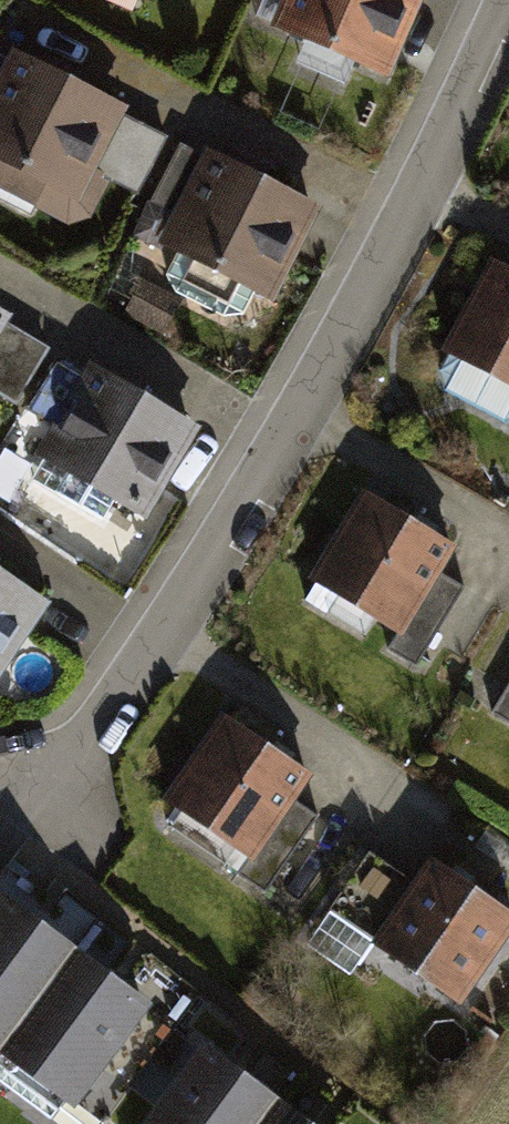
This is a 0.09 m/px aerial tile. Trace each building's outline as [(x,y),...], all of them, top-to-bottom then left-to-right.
[(270,33),(392,89),(432,0),(286,0),(270,33)] [(125,106),(57,71),(8,46),(0,60),(0,189),(67,221),(89,215),(109,177),(92,168),(121,113),(125,106)] [(165,136),(121,113),(92,168),(109,177),(137,191),(165,136)] [(172,207),(199,151),(177,141),(150,197),(172,207)] [(252,170),(202,144),(199,151),(172,207),(157,240),(269,297),(319,205),(252,170)] [(437,345),(508,383),(508,263),(487,252),(437,345)] [(142,277),(122,312),(160,333),(179,297),(142,277)] [(12,311),(0,303),(0,331),(7,320),(12,311)] [(7,320),(0,331),(0,387),(18,397),(49,344),(7,320)] [(26,405),(52,420),(84,366),(58,351),(26,405)] [(90,356),(84,366),(52,420),(34,450),(145,515),(201,421),(132,381),(90,356)] [(364,482),(311,569),(403,625),(439,566),(456,538),(427,521),(364,482)] [(49,600),(0,566),(0,670),(49,600)] [(466,584),(439,566),(403,625),(390,645),(417,662),(466,584)] [(490,710),(508,721),(508,679),(490,710)] [(222,710),(165,794),(251,852),(256,855),(296,797),(314,770),(284,750),(222,710)] [(256,855),(251,852),(238,870),(264,889),(318,812),(296,797),(256,855)] [(376,936),(416,875),(369,844),(329,905),(376,936)] [(376,936),(466,995),(508,933),(508,904),(466,874),(433,851),(416,875),(376,936)] [(0,883),(0,1064),(56,1107),(66,1094),(75,1102),(156,996),(121,970),(40,908),(3,880),(0,883)] [(137,1123),(325,1123),(324,1123),(241,1061),(204,1034),(137,1123)]
